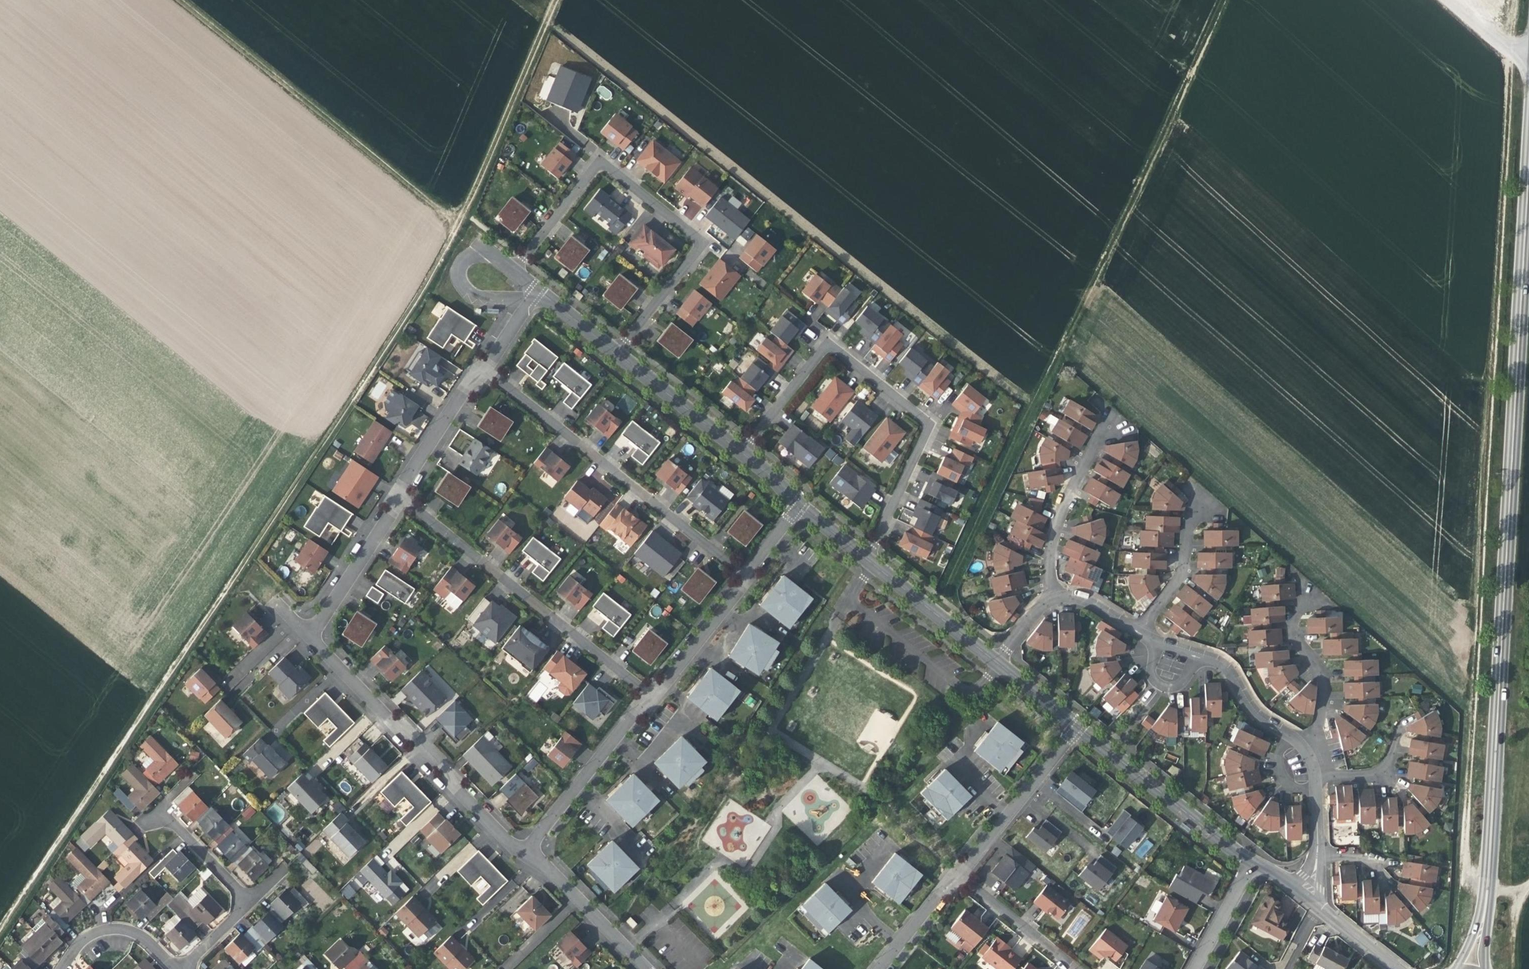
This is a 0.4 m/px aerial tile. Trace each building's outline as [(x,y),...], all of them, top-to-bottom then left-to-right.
[(590,79),(561,67),(547,102),(576,113),(580,104),(579,103),(583,93),(584,94),(590,79)] [(601,84),(595,91),(606,99),(611,93),(601,84)] [(616,144),(623,150),(635,134),(612,116),(601,129),(611,137),(610,139),(616,144)] [(600,132),(610,139),(611,137),(601,129),(600,132)] [(565,137),(546,161),(560,171),(568,161),(570,163),(573,160),(581,150),(565,137)] [(665,150),(653,141),(637,161),(646,168),(648,166),(657,173),(655,175),(665,183),(680,163),(665,150)] [(562,173),(570,163),(568,161),(560,171),(562,173)] [(657,173),(648,166),(646,168),(650,171),(655,175),(657,173)] [(718,188),(691,167),(674,187),(684,195),(685,193),(689,195),(703,207),(718,188)] [(594,216),(598,210),(608,199),(609,197),(600,190),(585,209),(594,216)] [(720,198),(705,216),(718,227),(734,239),(749,221),(720,198)] [(512,199),(498,215),(515,229),(521,221),(528,212),(512,199)] [(598,210),(613,222),(623,211),(616,205),(608,199),(598,210)] [(682,214),(691,220),(700,208),(691,202),(682,214)] [(616,234),(632,215),(624,209),(623,211),(613,222),(609,228),(616,234)] [(513,232),(515,229),(498,215),(496,218),(513,232)] [(643,226),(629,244),(636,250),(639,246),(646,253),(660,264),(662,265),(674,250),(658,238),(643,226)] [(745,246),(754,231),(745,226),(737,242),(745,246)] [(756,236),(749,245),(752,248),(760,239),(756,236)] [(564,246),(557,255),(574,268),(587,252),(570,238),(564,246)] [(745,250),(738,258),(756,272),(774,250),(760,239),(752,248),(749,245),(745,250)] [(615,250),(620,254),(624,248),(620,244),(615,250)] [(658,267),(660,264),(646,253),(644,256),(658,267)] [(571,271),(574,268),(557,255),(554,258),(571,271)] [(740,276),(720,260),(713,270),(714,270),(706,280),(705,279),(700,285),(720,301),(740,276)] [(714,270),(713,270),(709,274),(705,279),(706,280),(714,270)] [(815,275),(801,292),(809,299),(815,303),(818,299),(829,286),(815,275)] [(605,293),(622,307),(628,299),(635,290),(618,276),(605,293)] [(831,283),(829,286),(818,299),(828,307),(841,291),(831,283)] [(843,288),(841,291),(828,307),(830,309),(827,313),(834,319),(842,325),(856,308),(849,303),(854,297),(843,288)] [(695,291),(687,300),(689,302),(697,293),(695,291)] [(619,309),(622,307),(605,293),(603,296),(619,309)] [(710,303),(697,293),(689,302),(687,300),(684,304),(676,314),(692,326),(710,303)] [(861,302),(854,297),(849,303),(856,308),(861,302)] [(890,325),(867,306),(855,321),(863,327),(871,334),(867,338),(875,344),(890,325)] [(465,344),(468,340),(470,336),(477,326),(448,307),(441,319),(440,318),(427,338),(444,349),(452,336),(465,344)] [(770,332),(776,337),(785,344),(791,336),(797,329),(800,332),(806,325),(787,310),(770,332)] [(665,333),(658,342),(675,355),(688,338),(671,325),(665,333)] [(901,334),(890,325),(875,344),(875,345),(877,347),(874,351),(881,356),(889,362),(903,345),(897,340),(901,334)] [(864,335),(867,338),(871,334),(863,327),(860,331),(864,335)] [(798,336),(800,332),(797,329),(791,336),(795,339),(798,336)] [(543,375),(559,355),(536,336),(533,339),(534,340),(526,350),(527,351),(518,362),(529,371),(539,379),(540,379),(543,375)] [(756,349),(771,362),(775,365),(777,362),(781,365),(786,359),(793,350),(785,344),(776,337),(771,343),(765,338),(756,349)] [(691,341),(688,338),(675,355),(678,357),(691,341)] [(468,340),(465,344),(473,349),(476,345),(468,340)] [(409,374),(429,387),(431,383),(437,386),(443,376),(437,372),(436,368),(435,365),(441,356),(427,347),(426,349),(421,355),(410,372),(409,374)] [(934,367),(910,348),(898,363),(906,369),(914,376),(911,380),(918,386),(921,382),(934,367)] [(410,372),(421,355),(418,352),(407,370),(410,372)] [(757,357),(740,379),(755,390),(755,391),(762,383),(767,376),(771,378),(776,372),(768,366),(757,357)] [(563,362),(552,376),(562,384),(571,391),(570,393),(562,402),(571,409),(591,385),(563,362)] [(771,362),(768,366),(776,372),(781,365),(777,362),(775,365),(771,362)] [(948,371),(937,362),(934,367),(921,382),(924,384),(921,388),(929,394),(936,400),(950,382),(944,377),(948,371)] [(907,377),(911,380),(914,376),(906,369),(903,374),(907,377)] [(549,380),(543,375),(540,379),(539,379),(537,381),(544,386),(549,380)] [(768,381),(771,378),(767,376),(762,383),(765,385),(768,381)] [(738,377),(732,383),(750,397),(755,390),(740,379),(738,377)] [(811,408),(830,422),(853,393),(843,385),(843,384),(835,378),(830,384),(831,384),(822,396),(821,395),(811,408)] [(730,381),(721,393),(740,408),(742,405),(747,408),(750,404),(754,400),(750,397),(732,383),(730,381)] [(565,389),(570,393),(571,391),(562,384),(561,386),(565,389)] [(830,384),(821,395),(822,396),(831,384),(830,384)] [(848,387),(843,384),(843,385),(853,393),(854,392),(848,387)] [(957,401),(955,406),(959,409),(962,410),(958,417),(963,420),(977,426),(981,417),(974,413),(984,400),(966,386),(955,400),(957,401)] [(422,409),(427,401),(408,389),(404,396),(401,394),(400,395),(392,390),(384,403),(384,409),(389,412),(385,419),(394,424),(399,423),(405,426),(409,423),(411,420),(412,415),(414,411),(418,406),(422,409)] [(1065,414),(1076,421),(1082,424),(1090,429),(1094,422),(1098,416),(1071,400),(1067,407),(1068,408),(1065,414)] [(857,401),(842,420),(853,429),(862,436),(876,418),(866,410),(866,409),(857,401)] [(621,422),(597,404),(587,417),(597,425),(595,427),(600,431),(608,438),(621,422)] [(484,418),(479,427),(497,438),(508,420),(490,409),(484,418)] [(870,412),(866,409),(866,410),(876,418),(877,417),(870,412)] [(886,418),(885,419),(896,427),(897,426),(893,423),(886,418)] [(885,419),(862,448),(881,463),(891,450),(890,449),(899,438),(900,439),(905,433),(897,426),(896,427),(885,419)] [(1087,435),(1079,430),(1072,426),(1060,419),(1055,426),(1057,427),(1054,433),(1065,440),(1071,444),(1079,448),(1083,441),(1087,435)] [(392,432),(374,420),(353,452),(371,463),(381,449),(392,432)] [(511,422),(508,420),(497,438),(500,440),(511,422)] [(979,443),(986,430),(977,426),(963,420),(962,423),(957,421),(954,427),(949,438),(969,447),(972,440),(979,443)] [(632,421),(621,435),(629,441),(638,448),(636,449),(631,456),(642,465),(660,442),(632,421)] [(785,434),(778,442),(786,449),(787,448),(795,454),(794,455),(809,467),(824,449),(794,425),(789,432),(788,431),(785,434)] [(853,447),(862,436),(853,429),(844,439),(853,447)] [(1073,453),(1067,449),(1061,446),(1046,437),(1042,444),(1040,454),(1041,463),(1049,462),(1059,461),(1072,459),(1073,456),(1073,453)] [(891,450),(900,439),(899,438),(890,449),(891,450)] [(492,450),(474,439),(466,451),(458,464),(476,475),(492,450)] [(1105,451),(1116,458),(1122,461),(1131,467),(1136,459),(1136,450),(1135,441),(1106,445),(1105,448),(1105,451)] [(545,448),(533,464),(556,482),(566,469),(557,462),(559,459),(554,455),(545,448)] [(973,457),(954,449),(949,459),(944,457),(941,463),(936,473),(953,481),(956,482),(963,467),(967,469),(973,457)] [(670,457),(658,473),(668,481),(666,483),(670,487),(679,494),(693,476),(670,457)] [(1129,473),(1119,468),(1112,464),(1101,458),(1098,464),(1094,471),(1101,476),(1108,479),(1119,486),(1123,480),(1124,481),(1129,473)] [(378,477),(353,460),(332,492),(357,508),(367,493),(378,477)] [(1131,470),(1121,464),(1119,468),(1129,473),(1131,470)] [(843,465),(828,483),(843,495),(844,494),(852,501),(851,502),(859,508),(865,500),(869,496),(868,495),(873,489),(843,465)] [(1061,475),(1060,467),(1050,469),(1028,472),(1029,479),(1032,479),(1033,487),(1045,485),(1054,484),(1062,483),(1061,475)] [(936,473),(933,472),(929,481),(925,489),(930,492),(929,495),(951,505),(957,492),(950,489),(953,481),(936,473)] [(656,475),(666,483),(668,481),(658,473),(656,475)] [(448,474),(436,492),(447,498),(454,503),(466,485),(448,474)] [(1104,485),(1098,481),(1092,478),(1088,485),(1084,491),(1092,495),(1098,499),(1109,505),(1112,500),(1114,501),(1119,493),(1104,485)] [(707,484),(701,479),(686,497),(693,502),(692,504),(702,512),(713,520),(728,501),(717,492),(719,489),(710,481),(707,484)] [(1164,483),(1171,489),(1175,485),(1167,479),(1164,483)] [(589,492),(576,482),(563,499),(578,511),(581,508),(593,517),(606,501),(597,494),(591,489),(589,492)] [(469,488),(466,485),(454,503),(457,505),(469,488)] [(1152,510),(1157,510),(1164,510),(1182,511),(1183,507),(1184,504),(1175,496),(1169,492),(1161,485),(1155,491),(1153,501),(1152,510)] [(1180,490),(1175,485),(1171,489),(1177,494),(1180,490)] [(324,495),(304,526),(319,536),(328,522),(341,531),(343,527),(347,521),(352,513),(324,495)] [(942,509),(920,499),(917,507),(922,509),(917,518),(913,527),(930,535),(942,509)] [(622,510),(616,504),(599,525),(606,531),(608,528),(631,546),(646,526),(636,518),(623,508),(622,510)] [(1011,517),(1017,520),(1040,531),(1043,525),(1046,518),(1039,514),(1030,510),(1020,505),(1017,511),(1015,509),(1011,517)] [(922,509),(917,507),(914,512),(912,516),(917,518),(922,509)] [(760,526),(743,512),(730,529),(747,542),(760,526)] [(504,514),(500,519),(511,528),(515,523),(504,514)] [(1146,522),(1146,531),(1172,532),(1177,532),(1177,524),(1178,517),(1164,516),(1157,516),(1149,516),(1148,522),(1146,522)] [(1072,534),(1079,537),(1086,539),(1100,545),(1103,536),(1104,527),(1101,518),(1092,521),(1085,523),(1072,527),(1072,531),(1072,534)] [(510,553),(522,538),(498,520),(488,533),(498,541),(496,543),(501,547),(510,553)] [(1046,534),(1040,531),(1017,520),(1013,527),(1015,528),(1012,535),(1024,541),(1030,544),(1039,548),(1042,542),(1046,534)] [(351,532),(343,527),(341,531),(349,536),(351,532)] [(913,527),(909,534),(905,532),(903,537),(900,542),(905,545),(904,548),(926,558),(932,545),(929,544),(933,536),(930,535),(913,527)] [(744,545),(747,542),(730,529),(727,532),(736,539),(744,545)] [(1172,539),(1172,532),(1146,531),(1140,530),(1140,539),(1142,539),(1142,546),(1155,546),(1162,547),(1171,547),(1172,539)] [(1204,546),(1207,546),(1214,546),(1236,546),(1236,538),(1234,538),(1234,531),(1221,530),(1214,530),(1204,530),(1204,539),(1204,546)] [(652,531),(634,554),(663,577),(681,555),(674,549),(673,550),(665,543),(666,542),(652,531)] [(531,572),(542,581),(560,559),(532,537),(522,550),(530,557),(538,563),(537,565),(531,572)] [(310,539),(295,561),(313,573),(320,563),(327,551),(310,539)] [(388,562),(405,573),(421,548),(407,539),(402,547),(400,550),(397,548),(388,562)] [(1071,557),(1092,565),(1095,558),(1093,557),(1096,551),(1088,548),(1077,543),(1068,540),(1066,546),(1063,554),(1071,557)] [(995,570),(1005,568),(1012,567),(1025,564),(1025,561),(1026,558),(1014,551),(1007,548),(998,544),(994,552),(993,561),(995,570)] [(1164,553),(1162,553),(1155,553),(1133,552),(1133,560),(1135,560),(1134,567),(1147,568),(1155,568),(1163,568),(1164,561),(1164,553)] [(1198,568),(1206,568),(1214,568),(1229,568),(1229,560),(1227,560),(1227,553),(1214,553),(1207,553),(1198,553),(1198,560),(1198,568)] [(533,563),(537,565),(538,563),(530,557),(529,559),(533,563)] [(1092,565),(1071,557),(1068,564),(1065,571),(1074,575),(1080,577),(1092,582),(1095,576),(1097,576),(1100,569),(1092,565)] [(284,579),(291,571),(283,564),(276,572),(284,579)] [(454,564),(436,586),(459,605),(475,584),(465,576),(467,574),(464,572),(454,564)] [(1005,572),(1005,568),(995,570),(997,577),(1006,575),(1005,572)] [(1257,570),(1259,578),(1267,576),(1265,568),(1257,570)] [(414,589),(385,570),(380,577),(375,585),(405,604),(414,589)] [(706,577),(697,570),(684,586),(700,599),(713,583),(706,577)] [(994,593),(996,592),(1003,591),(1025,586),(1024,580),(1022,571),(1013,573),(1006,575),(997,577),(993,577),(995,584),(993,585),(994,593)] [(1160,575),(1154,575),(1147,575),(1130,574),(1130,582),(1132,592),(1137,600),(1138,599),(1145,594),(1151,590),(1161,582),(1160,578),(1160,575)] [(1192,581),(1197,585),(1203,590),(1215,599),(1221,592),(1224,584),(1225,575),(1214,575),(1206,575),(1195,575),(1194,577),(1192,581)] [(808,595),(783,576),(772,590),(759,605),(784,625),(790,618),(794,621),(806,606),(802,603),(808,595)] [(586,614),(592,606),(598,599),(574,580),(564,593),(574,602),(572,604),(577,608),(586,614)] [(1265,600),(1273,600),(1293,599),(1293,592),(1292,583),(1283,584),(1276,584),(1263,585),(1264,593),(1262,593),(1262,601),(1265,600)] [(1209,603),(1199,595),(1193,590),(1186,585),(1182,590),(1177,597),(1201,616),(1206,610),(1205,608),(1209,603)] [(383,594),(372,586),(366,596),(377,603),(383,594)] [(698,602),(700,599),(684,586),(681,589),(698,602)] [(598,599),(592,606),(600,613),(608,619),(607,621),(602,628),(613,637),(630,615),(603,593),(598,599)] [(1018,594),(1005,597),(998,599),(988,601),(989,609),(995,619),(1002,625),(1007,618),(1013,622),(1019,615),(1013,610),(1021,600),(1020,597),(1018,594)] [(1149,600),(1149,599),(1147,596),(1145,594),(1138,599),(1143,605),(1149,600)] [(812,598),(808,595),(802,603),(806,606),(812,598)] [(491,603),(484,598),(467,620),(473,625),(496,643),(515,619),(514,616),(507,610),(505,612),(501,608),(492,601),(491,603)] [(1196,621),(1171,602),(1166,608),(1161,613),(1169,619),(1164,624),(1170,629),(1174,623),(1184,632),(1189,626),(1190,628),(1196,621)] [(1243,624),(1262,623),(1270,623),(1283,622),(1283,615),(1282,606),(1273,607),(1266,607),(1253,608),(1253,616),(1242,617),(1243,624)] [(345,631),(363,642),(374,625),(357,613),(350,623),(345,631)] [(1058,614),(1058,632),(1058,639),(1058,646),(1059,646),(1066,646),(1066,644),(1073,644),(1073,629),(1073,622),(1073,614),(1066,614),(1058,614)] [(245,615),(233,627),(253,648),(267,634),(261,628),(255,622),(253,624),(245,615)] [(1308,633),(1333,633),(1340,632),(1339,624),(1337,624),(1337,617),(1324,618),(1317,618),(1308,618),(1308,626),(1308,633)] [(794,621),(790,618),(784,625),(788,628),(794,621)] [(1051,650),(1051,639),(1051,632),(1051,624),(1047,623),(1042,621),(1026,641),(1027,641),(1033,646),(1043,650),(1051,650)] [(778,642),(749,624),(739,639),(728,656),(758,675),(778,642)] [(535,638),(520,625),(501,649),(507,654),(512,653),(532,669),(549,649),(535,638)] [(1096,656),(1107,655),(1114,654),(1128,652),(1129,647),(1117,639),(1121,633),(1117,631),(1114,629),(1110,635),(1102,630),(1098,637),(1095,648),(1096,656)] [(1269,645),(1277,645),(1280,644),(1280,636),(1279,629),(1270,629),(1263,630),(1250,631),(1251,638),(1248,638),(1249,646),(1269,645)] [(361,646),(363,642),(345,631),(343,634),(361,646)] [(648,631),(635,648),(651,661),(665,644),(648,631)] [(1324,655),(1353,654),(1355,654),(1355,646),(1353,646),(1353,639),(1340,639),(1333,639),(1324,640),(1324,647),(1324,655)] [(385,646),(370,659),(378,667),(382,671),(384,669),(393,678),(405,667),(385,646)] [(649,664),(651,661),(635,648),(632,651),(640,657),(649,664)] [(571,663),(556,651),(543,668),(561,682),(558,686),(559,690),(564,695),(569,694),(585,674),(571,663)] [(1262,667),(1287,665),(1287,658),(1286,651),(1277,651),(1266,652),(1257,653),(1258,660),(1255,660),(1256,667),(1262,667)] [(532,669),(512,653),(507,654),(530,672),(532,669)] [(284,657),(268,672),(279,684),(295,669),(284,657)] [(1120,660),(1115,661),(1108,662),(1090,664),(1091,673),(1095,680),(1102,688),(1109,681),(1114,675),(1123,666),(1122,664),(1120,660)] [(1345,676),(1354,676),(1361,675),(1376,675),(1376,667),(1374,667),(1373,660),(1360,660),(1353,660),(1344,661),(1344,669),(1345,676)] [(1287,665),(1262,667),(1263,675),(1268,675),(1272,684),(1278,691),(1285,684),(1291,679),(1300,670),(1299,668),(1297,664),(1287,665)] [(296,667),(295,669),(279,684),(279,688),(289,699),(310,678),(303,670),(301,672),(296,667)] [(735,688),(710,668),(699,683),(687,698),(712,718),(718,710),(721,713),(733,698),(730,695),(735,688)] [(199,669),(197,671),(206,680),(208,678),(199,669)] [(421,670),(401,690),(409,698),(411,696),(429,714),(447,697),(421,670)] [(197,671),(185,682),(205,703),(219,689),(212,682),(208,678),(206,680),(197,671)] [(1124,674),(1119,680),(1114,685),(1103,696),(1109,702),(1110,701),(1115,705),(1124,696),(1129,691),(1135,685),(1131,680),(1124,674)] [(1311,681),(1301,689),(1296,694),(1289,701),(1294,707),(1303,712),(1313,713),(1316,683),(1314,682),(1311,681)] [(1345,698),(1358,698),(1365,698),(1377,697),(1377,689),(1375,689),(1374,682),(1361,683),(1354,683),(1345,683),(1345,691),(1345,698)] [(596,690),(588,684),(572,704),(592,720),(599,712),(604,716),(614,703),(612,698),(603,691),(601,694),(596,690)] [(1206,684),(1206,699),(1206,716),(1214,716),(1214,713),(1221,713),(1221,701),(1221,693),(1221,684),(1215,684),(1206,684)] [(1296,684),(1291,688),(1294,692),(1299,687),(1296,684)] [(1421,694),(1422,685),(1413,684),(1412,693),(1421,694)] [(739,691),(735,688),(730,695),(733,698),(739,691)] [(317,727),(327,718),(336,728),(345,719),(348,717),(337,705),(334,707),(328,701),(331,699),(325,692),(303,713),(317,727)] [(427,716),(429,714),(411,696),(409,698),(416,706),(427,716)] [(749,696),(745,702),(752,707),(756,701),(749,696)] [(334,702),(331,699),(328,701),(334,707),(337,705),(334,702)] [(1205,730),(1206,716),(1206,699),(1199,699),(1190,699),(1190,708),(1190,716),(1190,728),(1197,728),(1197,730),(1205,730)] [(231,711),(220,700),(204,715),(226,737),(242,722),(231,711)] [(472,718),(455,700),(436,718),(443,725),(447,729),(444,732),(452,740),(458,742),(470,730),(465,725),(472,718)] [(1155,722),(1151,727),(1158,733),(1167,736),(1176,736),(1176,726),(1176,718),(1176,706),(1173,705),(1169,704),(1155,722)] [(1344,711),(1354,719),(1360,723),(1368,729),(1373,722),(1377,713),(1377,704),(1366,705),(1358,705),(1347,705),(1346,708),(1344,711)] [(1097,719),(1102,711),(1094,706),(1089,714),(1097,719)] [(721,713),(718,710),(712,718),(716,721),(721,713)] [(1421,734),(1421,737),(1428,739),(1428,735),(1438,736),(1439,727),(1438,719),(1434,711),(1424,716),(1417,720),(1407,725),(1408,729),(1408,732),(1421,734)] [(857,744),(878,753),(888,728),(880,725),(882,720),(870,714),(857,744)] [(1149,730),(1151,727),(1155,722),(1147,715),(1141,723),(1149,730)] [(354,723),(348,717),(345,719),(351,725),(354,723)] [(1335,720),(1337,729),(1339,736),(1342,749),(1351,747),(1359,743),(1365,736),(1356,728),(1350,724),(1342,717),(1339,719),(1335,720)] [(351,725),(345,719),(336,728),(323,741),(329,747),(351,725)] [(1023,742),(997,722),(974,751),(999,772),(1004,766),(1008,769),(1015,760),(1022,751),(1018,748),(1023,742)] [(1233,743),(1241,747),(1248,750),(1261,756),(1265,749),(1268,742),(1260,739),(1253,736),(1241,730),(1238,737),(1236,736),(1233,743)] [(566,732),(547,755),(560,765),(568,755),(571,757),(575,751),(581,744),(566,732)] [(145,767),(140,773),(153,786),(166,774),(177,764),(150,736),(140,746),(150,756),(142,764),(145,767)] [(482,736),(462,755),(475,769),(477,767),(480,771),(479,772),(492,786),(512,767),(497,752),(482,736)] [(705,761),(681,737),(669,749),(654,763),(678,788),(705,761)] [(1176,746),(1176,738),(1167,737),(1166,745),(1176,746)] [(250,762),(252,759),(266,745),(259,738),(242,754),(250,762)] [(1409,755),(1420,756),(1428,758),(1440,759),(1441,751),(1439,751),(1440,744),(1427,742),(1420,741),(1411,739),(1410,749),(1409,755)] [(1027,745),(1023,742),(1018,748),(1022,751),(1027,745)] [(376,756),(364,743),(348,758),(372,782),(387,767),(380,760),(379,761),(375,757),(376,756)] [(267,745),(266,745),(252,759),(270,778),(285,763),(277,755),(267,745)] [(388,747),(384,761),(393,764),(397,750),(388,747)] [(946,747),(937,755),(944,763),(953,755),(946,747)] [(1258,762),(1245,756),(1239,753),(1230,749),(1226,757),(1225,767),(1227,776),(1256,768),(1257,765),(1258,762)] [(198,760),(199,752),(191,751),(190,758),(198,760)] [(528,772),(538,763),(533,758),(523,767),(528,772)] [(1439,766),(1426,764),(1419,763),(1410,762),(1409,770),(1407,777),(1424,779),(1424,782),(1431,784),(1431,780),(1439,781),(1440,773),(1438,773),(1439,766)] [(127,796),(136,805),(140,810),(150,800),(159,792),(153,786),(140,773),(132,764),(122,774),(136,788),(127,796)] [(1008,769),(1004,766),(999,772),(1003,775),(1008,769)] [(1256,768),(1227,776),(1226,776),(1228,784),(1230,783),(1231,790),(1244,787),(1251,785),(1260,783),(1258,776),(1256,768)] [(971,796),(944,769),(920,793),(946,820),(958,809),(971,796)] [(380,792),(394,806),(403,797),(413,807),(422,798),(425,796),(413,784),(411,786),(405,780),(407,778),(401,771),(380,792)] [(1094,791),(1070,772),(1064,781),(1060,786),(1064,789),(1059,795),(1081,812),(1086,806),(1084,804),(1094,791)] [(538,797),(515,773),(499,789),(508,798),(522,813),(538,797)] [(315,788),(301,774),(287,788),(311,813),(326,799),(315,788)] [(655,797),(633,774),(620,786),(606,800),(628,823),(634,817),(638,820),(652,807),(648,803),(655,797)] [(411,781),(407,778),(405,780),(411,786),(413,784),(411,781)] [(1407,789),(1417,800),(1422,806),(1428,812),(1434,806),(1439,798),(1441,789),(1430,787),(1423,786),(1411,784),(1409,786),(1407,789)] [(192,821),(194,820),(208,807),(187,786),(172,801),(184,812),(192,821)] [(1064,789),(1060,786),(1055,792),(1059,795),(1064,789)] [(1352,816),(1351,803),(1351,796),(1350,786),(1343,787),(1335,787),(1335,795),(1328,796),(1329,803),(1336,803),(1337,819),(1345,819),(1345,816),(1352,816)] [(130,810),(136,805),(127,796),(118,787),(113,792),(130,810)] [(1261,789),(1253,792),(1246,794),(1232,797),(1234,805),(1239,813),(1247,820),(1253,811),(1257,805),(1265,794),(1263,792),(1261,789)] [(1357,791),(1358,795),(1358,802),(1359,822),(1367,822),(1367,820),(1375,820),(1374,807),(1374,800),(1373,790),(1366,791),(1357,791)] [(431,802),(425,796),(422,798),(428,804),(431,802)] [(658,800),(655,797),(648,803),(652,807),(658,800)] [(1270,797),(1263,809),(1258,815),(1254,822),(1260,826),(1270,830),(1279,830),(1278,819),(1278,812),(1277,800),(1274,799),(1270,797)] [(406,826),(428,804),(422,798),(413,807),(400,820),(406,826)] [(522,813),(508,798),(506,800),(511,806),(520,815),(522,813)] [(1380,799),(1381,806),(1382,831),(1390,830),(1390,828),(1397,828),(1397,815),(1396,808),(1396,798),(1388,799),(1380,799)] [(341,801),(333,804),(336,813),(344,810),(341,801)] [(1403,803),(1403,807),(1403,814),(1404,833),(1413,833),(1422,830),(1429,825),(1417,810),(1412,805),(1410,802),(1406,803),(1403,803)] [(205,831),(214,840),(229,825),(210,805),(208,807),(194,820),(205,831)] [(246,820),(256,813),(250,806),(241,814),(246,820)] [(1284,807),(1284,812),(1285,819),(1286,839),(1294,838),(1294,836),(1301,836),(1300,823),(1300,816),(1299,807),(1294,807),(1284,807)] [(106,846),(112,852),(132,833),(120,821),(108,809),(81,835),(91,846),(99,838),(104,832),(112,840),(106,846)] [(1130,815),(1124,810),(1114,821),(1109,828),(1115,833),(1112,837),(1125,848),(1141,828),(1128,818),(1130,815)] [(348,821),(340,813),(323,830),(349,857),(364,842),(354,831),(346,823),(348,821)] [(420,829),(427,837),(444,821),(437,813),(420,829)] [(638,820),(634,817),(628,823),(631,827),(638,820)] [(1037,830),(1033,827),(1025,837),(1045,852),(1061,832),(1046,819),(1040,827),(1037,830)] [(427,837),(441,852),(459,835),(452,828),(445,820),(444,821),(427,837)] [(218,845),(232,831),(234,830),(229,825),(214,840),(218,845)] [(1115,833),(1109,828),(1106,832),(1112,837),(1115,833)] [(246,847),(232,831),(218,845),(216,846),(224,854),(231,862),(233,860),(246,847)] [(138,839),(132,833),(112,852),(118,858),(121,854),(129,862),(120,871),(114,877),(118,881),(113,886),(119,892),(152,860),(141,849),(135,842),(138,839)] [(99,838),(91,846),(96,851),(104,843),(99,838)] [(316,838),(305,849),(312,855),(322,845),(316,838)] [(1134,852),(1141,859),(1153,845),(1146,838),(1134,852)] [(625,854),(612,841),(599,853),(587,865),(613,892),(638,868),(625,854)] [(248,845),(246,847),(233,860),(243,871),(253,880),(268,865),(248,845)] [(82,873),(67,887),(84,904),(98,891),(108,881),(75,847),(66,856),(82,873)] [(161,870),(165,866),(179,853),(174,848),(156,865),(161,870)] [(1035,865),(1013,848),(1007,856),(1004,856),(991,872),(991,873),(1003,882),(1014,891),(1035,865)] [(478,850),(457,871),(471,885),(480,876),(490,886),(499,877),(501,875),(490,863),(487,865),(482,859),(484,857),(478,850)] [(181,851),(179,853),(165,866),(180,881),(195,866),(188,859),(181,851)] [(921,874),(894,853),(871,882),(898,904),(910,889),(921,874)] [(112,863),(120,871),(129,862),(121,854),(118,858),(112,863)] [(1089,869),(1085,866),(1078,875),(1097,891),(1116,867),(1100,855),(1094,863),(1089,869)] [(487,860),(484,857),(482,859),(487,865),(490,863),(487,860)] [(383,869),(372,858),(360,870),(386,897),(402,882),(394,874),(391,877),(387,873),(383,869)] [(312,874),(316,870),(307,859),(302,863),(312,874)] [(1402,877),(1411,878),(1418,879),(1431,881),(1432,874),(1434,875),(1436,866),(1404,861),(1403,869),(1402,877)] [(153,878),(161,870),(156,865),(148,873),(153,878)] [(1214,882),(1184,866),(1179,875),(1176,874),(1168,889),(1195,904),(1201,893),(1207,896),(1209,890),(1214,882)] [(1347,899),(1356,898),(1356,891),(1355,866),(1348,867),(1339,867),(1340,876),(1340,884),(1340,896),(1347,896),(1347,899)] [(208,868),(200,874),(204,880),(212,874),(208,868)] [(507,881),(501,875),(499,877),(505,883),(507,881)] [(75,913),(84,904),(67,887),(58,877),(48,886),(63,901),(48,914),(64,930),(69,925),(66,922),(75,913)] [(505,883),(499,877),(490,886),(476,899),(482,905),(505,883)] [(1371,913),(1379,912),(1379,906),(1378,880),(1372,880),(1362,881),(1363,891),(1363,898),(1363,910),(1371,910),(1371,913)] [(430,893),(438,887),(433,881),(425,886),(430,893)] [(851,909),(824,883),(801,906),(806,911),(803,914),(819,930),(822,927),(827,932),(838,922),(851,909)] [(1417,886),(1410,885),(1401,884),(1399,887),(1398,890),(1406,898),(1411,904),(1418,912),(1425,906),(1428,897),(1430,888),(1417,886)] [(1070,903),(1046,885),(1033,901),(1044,910),(1044,909),(1049,912),(1058,919),(1070,903)] [(199,887),(184,901),(203,921),(206,924),(221,910),(211,899),(206,894),(199,887)] [(288,892),(300,904),(303,907),(308,902),(293,887),(288,892)] [(140,919),(143,917),(156,904),(141,889),(126,904),(127,906),(139,917),(140,919)] [(300,904),(288,892),(285,889),(277,896),(270,903),(273,906),(268,910),(280,923),(300,904)] [(1410,913),(1406,908),(1401,903),(1390,891),(1387,893),(1384,895),(1385,906),(1385,913),(1386,924),(1396,923),(1404,919),(1410,913)] [(156,904),(143,917),(148,922),(166,905),(171,899),(173,898),(168,893),(156,904)] [(197,926),(203,921),(184,901),(177,894),(173,898),(171,899),(197,926)] [(542,907),(531,896),(510,917),(524,931),(530,925),(535,930),(551,916),(542,907)] [(1187,908),(1166,896),(1148,928),(1160,934),(1164,926),(1174,932),(1179,924),(1176,923),(1181,915),(1183,916),(1187,908)] [(425,910),(412,897),(395,913),(418,937),(435,921),(425,910)] [(1279,904),(1265,897),(1251,923),(1280,939),(1288,925),(1277,919),(1280,914),(1278,913),(1275,911),(1279,904)] [(174,913),(192,931),(197,926),(171,899),(166,905),(174,913)] [(136,920),(139,917),(127,906),(125,908),(131,914),(136,920)] [(806,911),(801,906),(798,909),(803,914),(806,911)] [(1080,909),(1066,933),(1076,939),(1090,915),(1080,909)] [(284,926),(280,923),(268,910),(260,919),(253,926),(252,925),(247,929),(263,946),(284,926)] [(972,916),(964,910),(950,927),(966,939),(961,945),(969,952),(988,928),(981,923),(979,924),(970,917),(972,916)] [(195,935),(192,931),(174,913),(164,923),(162,929),(166,933),(165,933),(180,949),(189,940),(195,935)] [(48,914),(44,919),(59,935),(64,930),(48,914)] [(976,919),(972,916),(970,917),(979,924),(981,923),(976,919)] [(637,924),(630,917),(626,921),(633,928),(637,924)] [(59,935),(44,919),(43,918),(32,928),(37,933),(53,949),(59,944),(63,940),(59,935)] [(827,932),(822,927),(819,930),(824,936),(827,932)] [(247,929),(241,935),(257,951),(263,946),(247,929)] [(1105,929),(1088,950),(1099,958),(1102,956),(1108,961),(1118,968),(1119,968),(1127,954),(1123,951),(1127,946),(1105,929)] [(1423,947),(1430,939),(1420,932),(1413,940),(1423,947)] [(21,948),(23,950),(37,964),(45,957),(53,949),(37,933),(21,948)] [(258,952),(257,951),(241,935),(239,933),(232,939),(225,947),(243,966),(258,952)] [(556,945),(577,966),(591,953),(585,946),(579,941),(577,943),(568,933),(556,945)] [(450,936),(433,952),(449,968),(465,968),(474,960),(463,950),(450,936)] [(997,937),(981,957),(997,968),(1013,968),(1021,959),(1009,950),(1004,946),(1006,944),(997,937)] [(354,955),(339,939),(324,954),(333,964),(338,968),(340,968),(343,966),(354,955)] [(1326,968),(1344,968),(1349,960),(1337,954),(1325,947),(1324,950),(1316,946),(1308,960),(1326,968)] [(23,960),(32,968),(35,968),(39,966),(37,964),(23,950),(18,955),(23,960)] [(1261,968),(1256,964),(1255,965),(1247,959),(1248,958),(1239,950),(1226,967),(1229,968),(1263,968),(1261,968)] [(354,955),(343,966),(345,968),(350,968),(363,956),(359,951),(354,955)] [(1152,952),(1147,959),(1158,967),(1163,960),(1152,952)] [(304,965),(308,968),(319,968),(304,954),(298,959),(304,965)] [(368,961),(363,956),(350,968),(360,968),(368,961)] [(224,968),(225,968),(234,968),(223,958),(211,968),(223,968),(224,968)] [(809,958),(801,968),(822,968),(809,958)] [(144,959),(134,968),(154,968),(144,959)] [(23,960),(13,968),(32,968),(23,960)] [(1140,968),(1159,968),(1146,960),(1140,968)] [(360,968),(376,968),(368,961),(360,968)]
